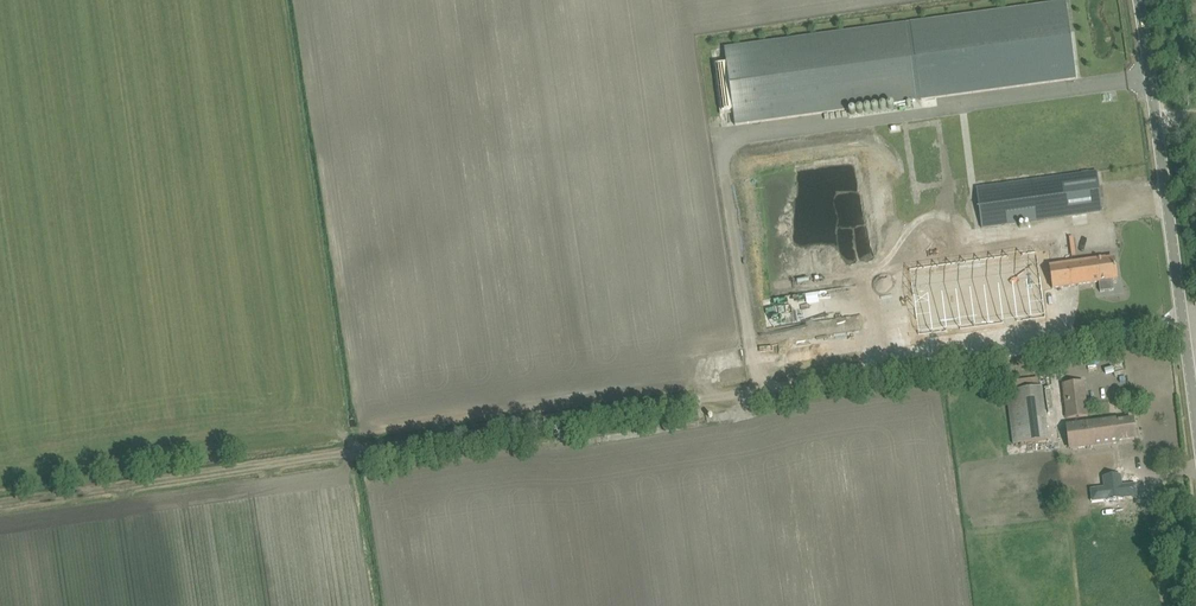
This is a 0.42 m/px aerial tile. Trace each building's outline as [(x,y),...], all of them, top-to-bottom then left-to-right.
[(722,51),(733,128),(1068,83),(1058,6),(722,51)] [(1097,171),(1085,173),(976,188),(982,228),(1102,211),(1097,171)] [(918,263),(957,264),(959,224),(920,222),(918,263)] [(1035,254),(894,273),(902,332),(940,327),(964,324),(971,323),(1046,312),(1045,311),(1042,290),(1080,285),(1099,282),(1101,292),(1101,291),(1114,290),(1112,279),(1117,278),(1114,258),(1106,259),(1106,258),(1073,263),(1062,264),(1044,267),(1040,267),(1039,267),(1037,268),(1035,254)] [(778,324),(776,309),(783,309),(783,298),(766,299),(769,324),(778,324)] [(1089,415),(1084,382),(1063,384),(1067,418),(1089,415)] [(1040,387),(1009,391),(1007,391),(1014,444),(1049,439),(1042,386),(1040,387)] [(1117,418),(1108,419),(1109,430),(1113,430),(1114,444),(1120,443),(1120,441),(1137,439),(1135,418),(1117,420),(1117,418)] [(1070,450),(1114,444),(1113,430),(1109,430),(1108,419),(1067,425),(1070,450)] [(1108,480),(1109,479),(1112,496),(1110,497),(1110,498),(1118,497),(1118,498),(1120,497),(1120,496),(1128,495),(1128,496),(1126,481),(1125,472),(1125,471),(1116,472),(1107,474),(1107,473),(1107,474),(1108,480)]
